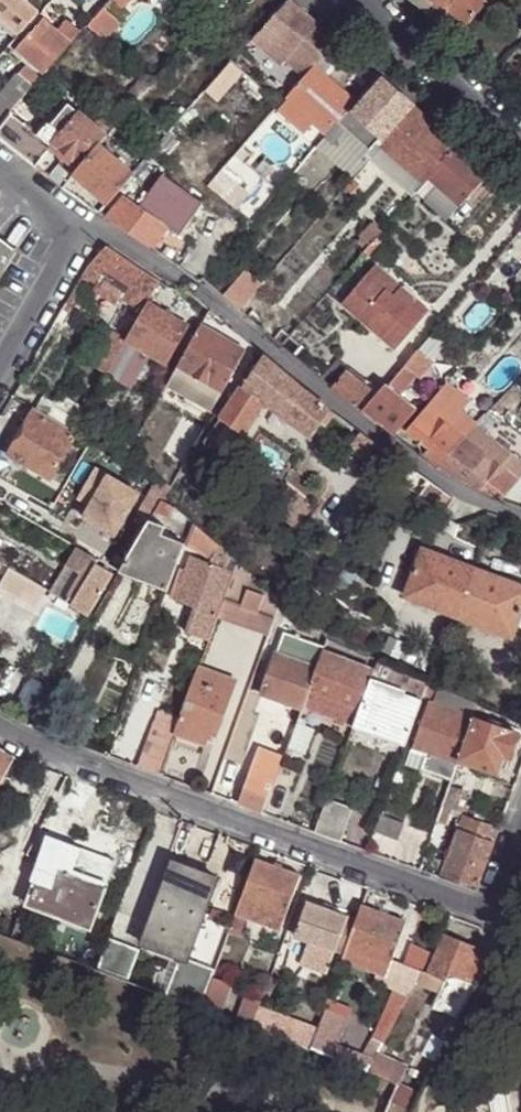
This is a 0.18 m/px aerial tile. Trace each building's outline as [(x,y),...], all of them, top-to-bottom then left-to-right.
[(41,12),(28,0),(0,0),(0,14),(22,34),(41,12)] [(51,0),(28,0),(41,12),(51,0)] [(87,26),(105,41),(121,22),(116,16),(130,0),(109,0),(87,26)] [(313,68),(314,65),(315,67),(338,40),(291,0),(287,0),(264,25),(313,68)] [(447,11),(435,0),(418,0),(440,19),(447,11)] [(487,0),(435,0),(447,11),(449,8),(466,23),(487,0)] [(44,74),(49,70),(80,33),(66,22),(58,31),(43,19),(17,50),(44,74)] [(269,48),(304,78),(313,68),(264,25),(251,41),(265,52),(269,48)] [(328,78),(351,51),(338,40),(315,67),(328,78)] [(304,78),(276,110),(303,133),(313,122),(326,133),(353,101),(328,78),(315,67),(314,65),(313,68),(304,78)] [(11,113),(33,87),(19,76),(0,97),(0,119),(3,121),(11,113)] [(337,124),(370,152),(377,144),(411,105),(382,79),(354,112),(349,109),(337,124)] [(83,166),(101,146),(108,137),(104,133),(71,105),(45,135),(54,142),(70,156),(83,166)] [(377,144),(382,148),(419,180),(423,184),(427,180),(457,145),(411,105),(377,144)] [(35,167),(54,146),(11,113),(3,121),(0,125),(0,140),(35,167)] [(104,133),(108,137),(117,127),(112,124),(104,133)] [(315,149),(353,180),(367,163),(370,159),(367,155),(370,152),(337,124),(315,149)] [(367,155),(370,159),(371,160),(382,148),(377,144),(370,152),(367,155)] [(477,162),(457,145),(427,180),(435,187),(459,208),(489,174),(477,162)] [(76,175),(108,204),(133,175),(101,146),(83,166),(79,170),(76,175)] [(74,177),(76,175),(79,170),(83,166),(70,156),(62,165),(74,177)] [(148,158),(133,175),(160,197),(176,181),(148,158)] [(367,163),(353,180),(361,187),(376,170),(367,163)] [(415,194),(423,184),(419,180),(409,191),(413,195),(415,194)] [(435,187),(427,180),(423,184),(415,194),(423,201),(435,187)] [(459,208),(435,187),(423,201),(447,221),(459,208)] [(236,207),(247,217),(258,205),(246,195),(236,207)] [(107,219),(173,264),(189,242),(188,241),(195,231),(170,214),(164,223),(126,197),(107,219)] [(381,233),(372,226),(360,240),(366,246),(368,248),(369,246),(381,233)] [(386,239),(381,233),(369,246),(375,251),(386,239)] [(17,250),(0,238),(0,278),(17,250)] [(366,246),(360,240),(356,242),(364,248),(366,246)] [(91,262),(88,267),(90,268),(86,275),(140,311),(146,303),(158,281),(107,246),(103,252),(91,262)] [(395,293),(402,285),(377,264),(370,272),(395,293)] [(239,311),(251,297),(263,283),(247,269),(223,297),(239,311)] [(417,298),(402,285),(395,293),(370,272),(341,304),(395,350),(426,315),(413,303),(417,298)] [(239,311),(268,334),(278,321),(251,297),(239,311)] [(431,310),(417,298),(413,303),(426,315),(431,310)] [(187,326),(149,305),(127,342),(147,355),(164,364),(187,326)] [(246,352),(201,325),(166,385),(211,410),(246,352)] [(107,376),(126,344),(110,334),(91,367),(106,377),(107,376)] [(147,355),(127,342),(126,344),(107,376),(128,388),(147,355)] [(387,387),(399,396),(416,377),(419,380),(433,363),(419,350),(387,387)] [(304,389),(264,355),(242,387),(232,401),(219,420),(243,438),(266,405),(312,438),(331,410),(304,389)] [(432,378),(439,384),(453,369),(446,363),(432,378)] [(331,389),(363,413),(375,396),(345,371),(331,389)] [(242,387),(237,384),(227,398),(232,401),(242,387)] [(398,440),(438,472),(464,440),(447,426),(462,409),(468,403),(447,384),(398,440)] [(363,413),(394,437),(417,410),(399,396),(387,387),(378,398),(375,396),(363,413)] [(42,393),(34,407),(75,431),(83,416),(42,393)] [(464,440),(477,426),(479,424),(462,409),(447,426),(464,440)] [(74,436),(34,412),(9,454),(50,478),(74,436)] [(438,472),(500,502),(517,481),(497,465),(508,451),(477,426),(464,440),(438,472)] [(377,444),(358,430),(346,447),(365,460),(377,444)] [(72,511),(116,534),(140,488),(96,465),(72,511)] [(454,499),(431,483),(421,498),(455,522),(454,499)] [(284,492),(268,516),(295,534),(311,510),(284,492)] [(174,508),(161,501),(154,513),(172,519),(174,508)] [(121,572),(120,572),(168,590),(185,544),(162,535),(165,527),(149,521),(121,572)] [(186,544),(185,544),(213,556),(219,544),(193,523),(186,544)] [(228,562),(230,555),(219,544),(213,556),(228,562)] [(408,569),(415,572),(424,549),(417,546),(408,569)] [(82,549),(55,595),(71,605),(96,563),(101,566),(103,562),(82,549)] [(406,596),(459,617),(477,569),(424,549),(415,572),(406,596)] [(234,572),(238,561),(230,555),(228,562),(225,569),(234,572)] [(224,600),(234,572),(225,569),(193,557),(181,587),(175,585),(173,592),(179,594),(178,598),(199,606),(190,630),(210,638),(219,614),(224,600)] [(0,561),(0,571),(5,575),(9,567),(0,561)] [(274,619),(282,599),(238,561),(234,572),(224,600),(241,605),(240,607),(274,619)] [(96,563),(71,605),(81,611),(89,615),(113,573),(101,566),(96,563)] [(22,574),(9,567),(5,575),(3,578),(15,586),(22,574)] [(459,617),(512,637),(520,614),(520,586),(477,569),(459,617)] [(269,632),(274,619),(240,607),(241,605),(224,600),(219,614),(269,632)] [(81,611),(71,605),(62,621),(72,626),(81,611)] [(323,652),(324,650),(284,634),(262,694),(301,709),(307,694),(323,652)] [(375,672),(323,652),(307,694),(358,714),(372,679),(375,672)] [(429,684),(378,662),(375,672),(372,679),(407,690),(406,693),(423,699),(425,696),(429,684)] [(236,680),(199,667),(179,719),(175,732),(205,743),(209,732),(217,735),(236,680)] [(0,683),(0,709),(3,710),(21,677),(8,670),(4,675),(0,683)] [(372,679),(358,714),(354,725),(354,727),(406,745),(423,699),(406,693),(407,690),(372,679)] [(441,689),(429,684),(425,696),(438,701),(441,689)] [(307,694),(301,709),(298,716),(307,720),(311,708),(354,725),(358,714),(307,694)] [(476,718),(469,716),(431,702),(407,761),(422,767),(427,752),(438,756),(458,764),(460,759),(476,718)] [(480,706),(474,704),(469,716),(476,718),(480,706)] [(490,711),(480,706),(476,718),(487,722),(490,711)] [(159,712),(138,765),(160,773),(175,732),(179,719),(159,712)] [(487,722),(476,718),(460,759),(497,773),(504,755),(511,757),(519,735),(487,722)] [(260,744),(237,802),(261,811),(284,753),(260,744)] [(14,757),(0,749),(0,782),(14,757)] [(432,771),(438,756),(427,752),(422,767),(432,771)] [(453,779),(458,764),(438,756),(432,771),(453,779)] [(465,788),(451,783),(445,800),(459,805),(461,798),(465,788)] [(328,796),(314,830),(332,837),(340,841),(353,806),(328,796)] [(459,805),(445,800),(443,805),(451,807),(457,809),(459,805)] [(451,807),(443,805),(437,821),(445,823),(451,807)] [(457,809),(451,807),(445,823),(456,827),(460,814),(462,811),(460,811),(457,809)] [(493,843),(499,829),(460,814),(456,827),(455,830),(458,831),(493,843)] [(404,824),(381,815),(375,831),(398,840),(404,824)] [(458,831),(440,877),(476,890),(493,843),(458,831)] [(254,858),(236,911),(244,914),(243,917),(280,930),(300,875),(254,858)] [(106,884),(42,860),(26,904),(89,927),(106,884)] [(217,878),(172,862),(143,944),(179,958),(186,961),(187,959),(217,878)] [(333,950),(345,917),(305,902),(294,935),(333,950)] [(345,948),(389,964),(404,922),(360,906),(355,920),(345,948)] [(345,948),(355,920),(345,917),(333,950),(343,954),(345,948)] [(465,981),(478,948),(444,935),(428,975),(445,981),(447,981),(450,976),(465,981)] [(139,949),(107,938),(95,969),(127,981),(139,949)] [(421,971),(431,953),(410,941),(399,958),(421,971)] [(223,945),(217,963),(234,969),(241,952),(223,945)] [(341,960),(384,976),(389,964),(345,948),(343,954),(341,960)] [(475,984),(493,953),(478,948),(465,981),(475,984)] [(187,959),(186,961),(179,958),(166,996),(200,1009),(211,979),(215,969),(187,959)] [(243,975),(257,979),(258,975),(254,974),(258,963),(248,960),(243,975)] [(379,990),(406,999),(418,977),(419,975),(389,964),(384,976),(379,990)] [(418,977),(441,988),(445,981),(428,975),(421,972),(419,975),(418,977)] [(243,997),(260,1003),(265,990),(259,987),(260,984),(241,976),(235,993),(243,997)] [(457,1017),(475,984),(465,981),(450,976),(447,981),(445,981),(441,988),(432,1003),(457,1017)] [(200,1009),(217,1016),(221,1006),(228,985),(211,979),(200,1009)] [(233,1022),(251,1028),(256,1016),(260,1003),(243,997),(237,1012),(233,1022)] [(217,1016),(233,1022),(237,1012),(221,1006),(217,1016)] [(346,1019),(323,1010),(315,1031),(338,1040),(346,1019)] [(251,1028),(308,1050),(313,1037),(256,1016),(251,1028)] [(367,1073),(377,1055),(366,1050),(338,1040),(315,1031),(313,1037),(308,1050),(367,1073)] [(366,1050),(377,1055),(384,1042),(373,1036),(366,1050)] [(367,1073),(397,1084),(405,1065),(377,1055),(367,1073)] [(387,1111),(408,1111),(418,1093),(397,1084),(387,1111)]
